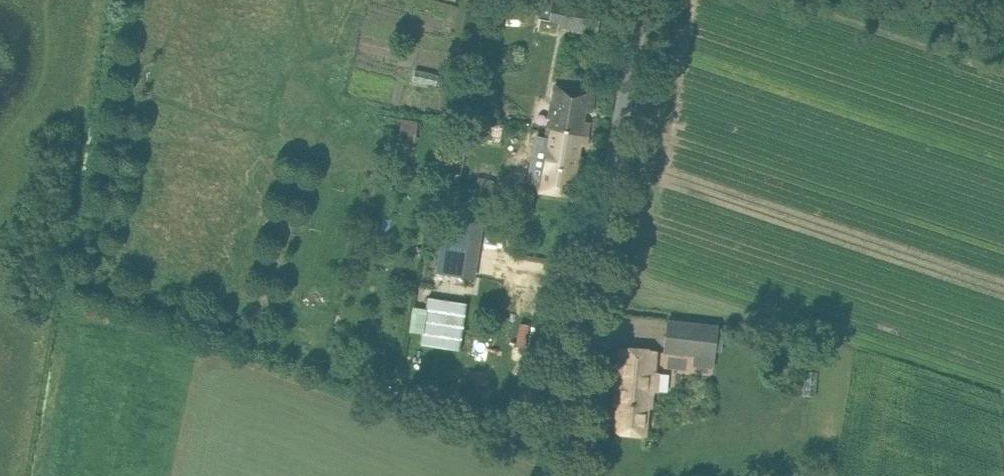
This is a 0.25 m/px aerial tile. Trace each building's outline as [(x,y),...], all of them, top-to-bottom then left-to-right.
[(579,4),(554,0),(553,0),(550,20),(540,18),(538,30),(558,33),(559,25),(575,28),(579,4)] [(552,82),(542,135),(585,143),(589,122),(583,121),(584,110),(591,111),(594,90),(552,82)] [(417,145),(421,119),(405,117),(401,143),(417,145)] [(585,143),(542,135),(541,138),(545,138),(541,160),(539,160),(534,189),(576,195),(583,155),(576,154),(579,144),(585,145),(585,143)] [(664,351),(694,354),(695,344),(715,347),(715,350),(721,351),(723,330),(716,330),(717,324),(667,319),(664,351)] [(618,404),(615,431),(647,434),(649,405),(651,406),(656,350),(619,347),(614,403),(618,404)]
